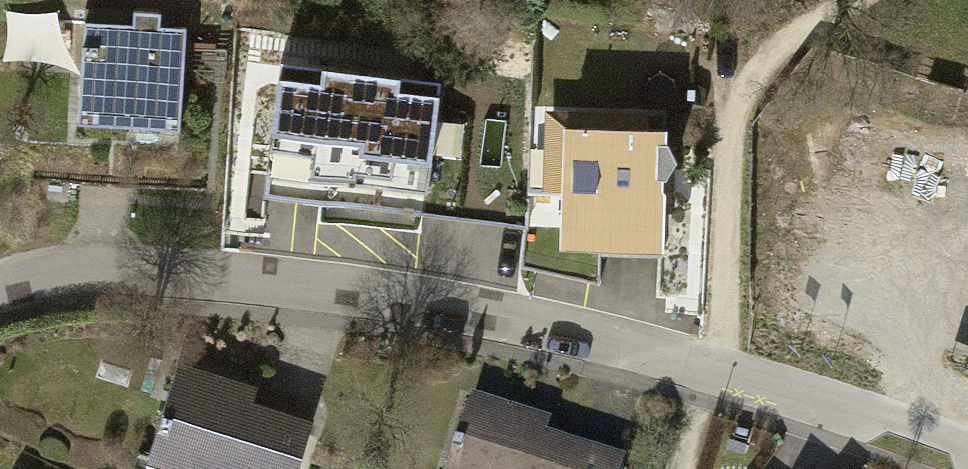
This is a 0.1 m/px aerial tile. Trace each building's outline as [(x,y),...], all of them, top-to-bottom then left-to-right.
[(17,21),(14,65),(59,69),(62,25),(17,21)] [(88,21),(79,126),(183,135),(192,30),(88,21)] [(273,60),(261,173),(425,190),(437,77),(273,60)] [(652,127),(551,122),(545,229),(646,235),(652,127)] [(177,366),(145,457),(180,468),(296,468),(315,414),(177,366)] [(465,406),(444,468),(623,468),(627,459),(465,406)]
